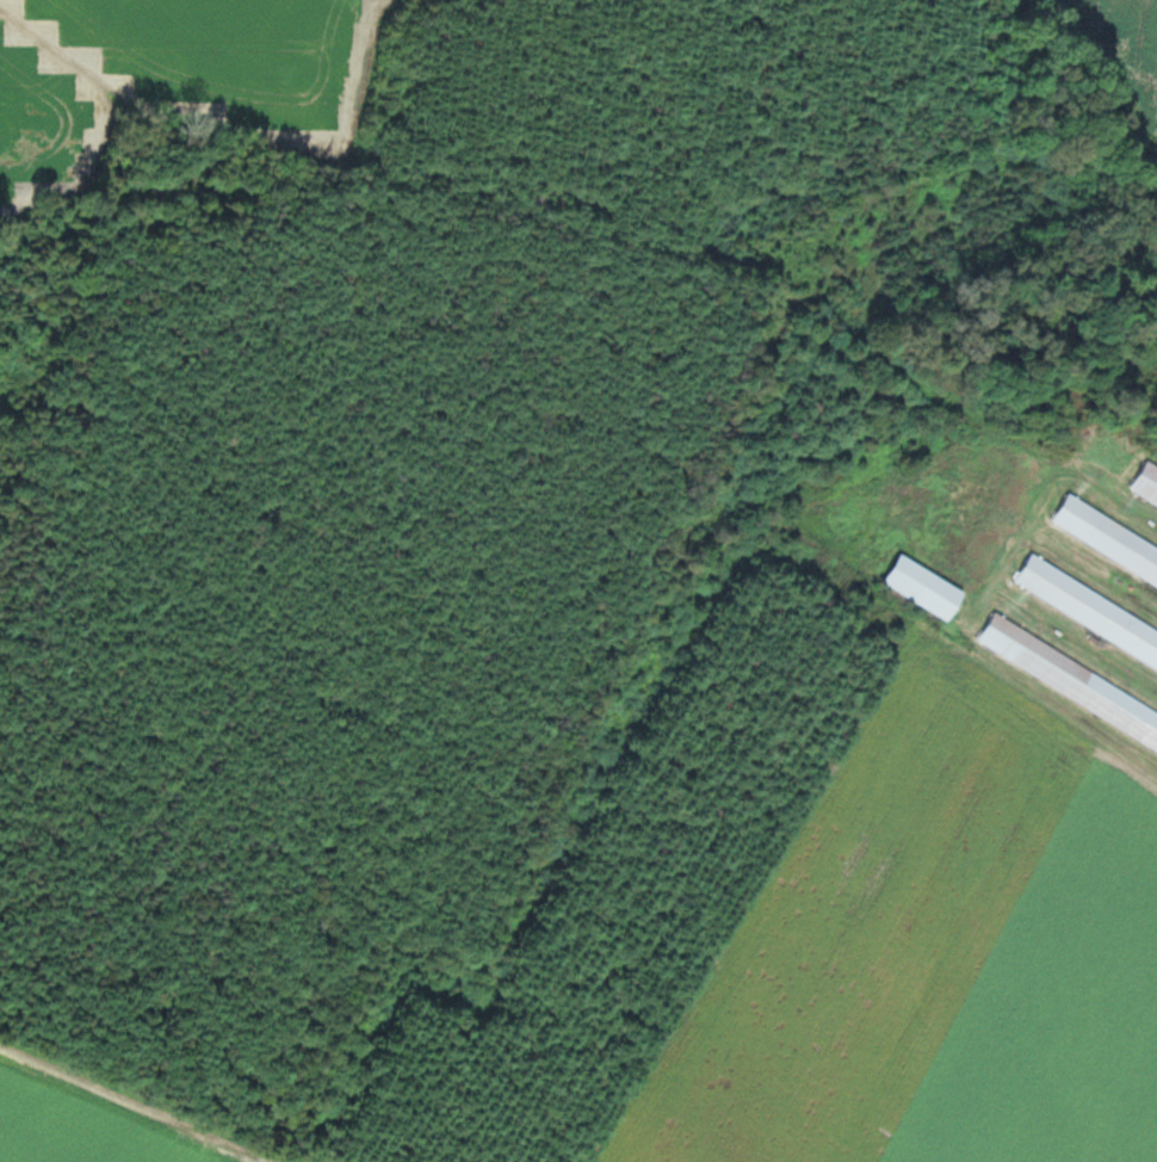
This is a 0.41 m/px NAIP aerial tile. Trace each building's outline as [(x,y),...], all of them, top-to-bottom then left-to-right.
[(1146,466),(1129,495),(1156,511),(1156,473),(1146,466)] [(1067,499),(1051,527),(1156,587),(1156,550),(1067,499)] [(952,621),(969,592),(903,554),(886,584),(952,621)] [(1014,586),(1156,669),(1156,631),(1031,558),(1014,586)] [(1156,749),(1156,710),(993,618),(976,647),(1156,749)]
